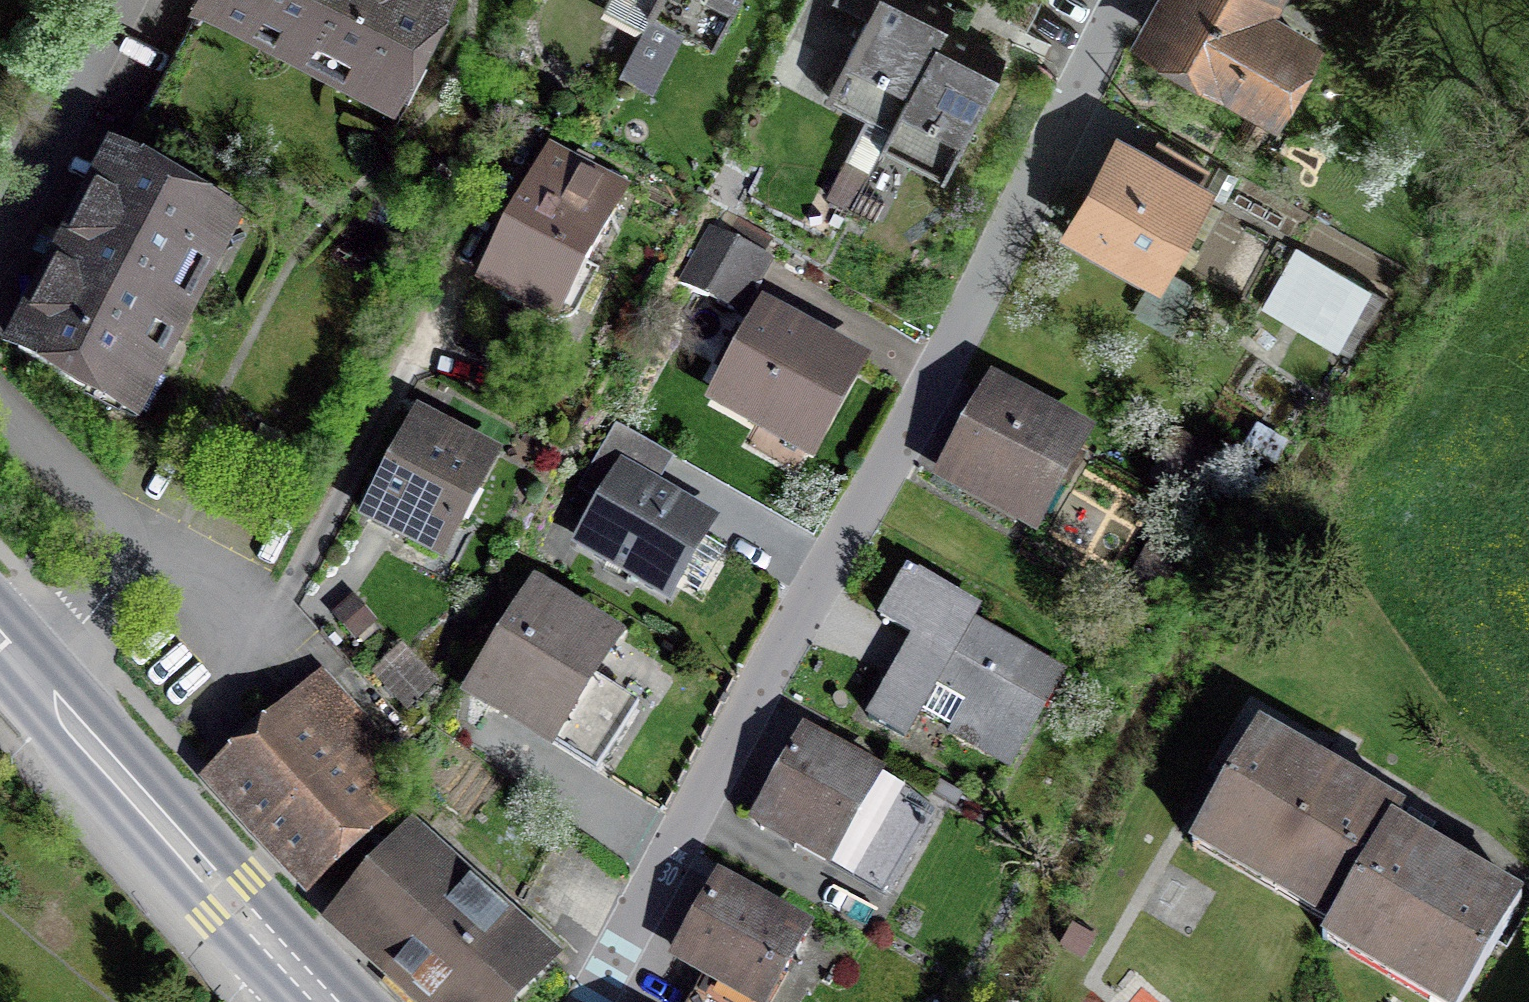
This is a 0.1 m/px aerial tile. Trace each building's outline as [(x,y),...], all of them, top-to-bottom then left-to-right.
[(269,20),(265,28),(364,79),(368,71),(395,85),(439,0),(231,0),(269,20)] [(652,13),(714,45),(738,0),(659,0),(652,13)] [(826,98),(890,128),(942,29),(951,11),(930,0),(831,0),(831,1),(866,19),(826,98)] [(1270,106),(1306,44),(1253,14),(1261,0),(1174,0),(1152,39),(1270,106)] [(942,29),(890,128),(881,146),(944,178),(1004,60),(942,29)] [(1123,154),(1084,225),(1101,235),(1095,245),(1140,270),(1146,260),(1151,262),(1190,191),(1123,154)] [(547,156),(481,282),(523,304),(530,291),(563,308),(622,196),(547,156)] [(115,165),(18,352),(115,402),(147,340),(156,344),(207,245),(199,241),(213,214),(115,165)] [(732,312),(762,258),(710,229),(680,282),(732,312)] [(1295,242),(1262,306),(1344,348),(1377,285),(1295,242)] [(807,443),(848,369),(769,325),(727,399),(807,443)] [(1022,511),(1028,515),(1069,440),(999,401),(958,475),(973,484),(966,497),(1015,524),(1022,511)] [(368,519),(437,556),(455,521),(449,518),(484,452),(421,418),(368,519)] [(1213,458),(1177,439),(1155,480),(1192,499),(1213,458)] [(665,592),(706,523),(624,475),(583,544),(665,592)] [(1119,608),(1154,629),(1185,577),(1150,556),(1119,608)] [(907,571),(881,617),(948,654),(927,691),(893,673),(869,718),(904,737),(919,709),(951,727),(949,731),(1008,764),(1059,672),(969,621),(974,611),(907,571)] [(636,708),(585,676),(607,641),(534,595),(473,694),(596,771),(636,708)] [(401,771),(325,687),(222,780),(309,877),(376,816),(365,803),(401,771)] [(833,857),(879,776),(803,733),(779,775),(788,779),(766,819),(833,857)] [(1340,916),(1390,829),(1398,815),(1259,735),(1201,835),(1337,915),(1340,916)] [(1340,916),(1332,930),(1456,1001),(1460,1001),(1517,903),(1390,829),(1340,916)] [(412,1001),(503,1001),(536,965),(467,905),(477,893),(469,886),(460,897),(403,847),(343,914),(399,965),(387,979),(412,1001)] [(784,971),(805,934),(717,884),(677,956),(758,1001),(778,968),(784,971)]
